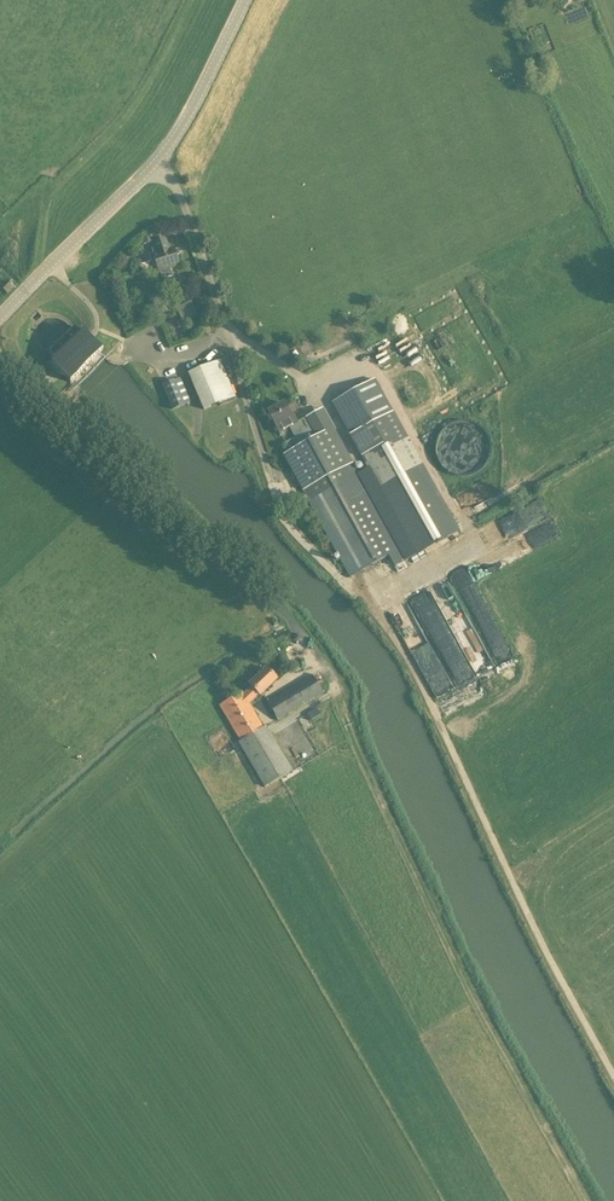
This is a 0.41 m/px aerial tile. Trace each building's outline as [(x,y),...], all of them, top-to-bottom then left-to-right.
[(150,236),(142,238),(143,244),(152,242),(150,236)] [(179,266),(175,252),(173,248),(170,249),(166,239),(153,244),(156,253),(153,255),(158,272),(159,272),(162,279),(173,275),(171,268),(179,266)] [(190,298),(175,305),(183,322),(197,315),(190,298)] [(51,363),(70,383),(103,351),(83,331),(80,335),(74,329),(49,354),(54,360),(51,363)] [(235,397),(230,384),(220,360),(188,373),(203,411),(235,397)] [(55,371),(37,377),(40,387),(58,381),(55,371)] [(185,405),(175,379),(162,385),(172,411),(185,405)] [(375,379),(332,403),(368,469),(415,555),(458,532),(375,379)] [(289,428),(297,424),(293,416),(289,409),(288,409),(284,403),(268,412),(279,433),(289,427),(289,428)] [(489,436),(451,417),(433,452),(471,472),(489,436)] [(368,469),(357,475),(333,429),(317,438),(306,419),(297,424),(289,428),(300,447),(283,456),(302,491),(349,577),(388,556),(394,567),(415,555),(368,469)] [(486,547),(549,517),(541,500),(478,530),(486,547)] [(482,573),(537,548),(531,535),(476,560),(482,573)] [(391,611),(399,631),(416,624),(408,604),(391,611)] [(250,704),(258,694),(260,696),(277,679),(266,668),(249,684),(250,686),(243,693),(242,691),(219,706),(240,741),(238,742),(265,788),(292,771),(266,726),(263,727),(250,704)] [(279,720),(323,692),(312,675),(268,703),(279,720)] [(310,718),(319,714),(316,708),(307,712),(310,718)] [(308,742),(294,748),(299,759),(313,754),(308,742)]
